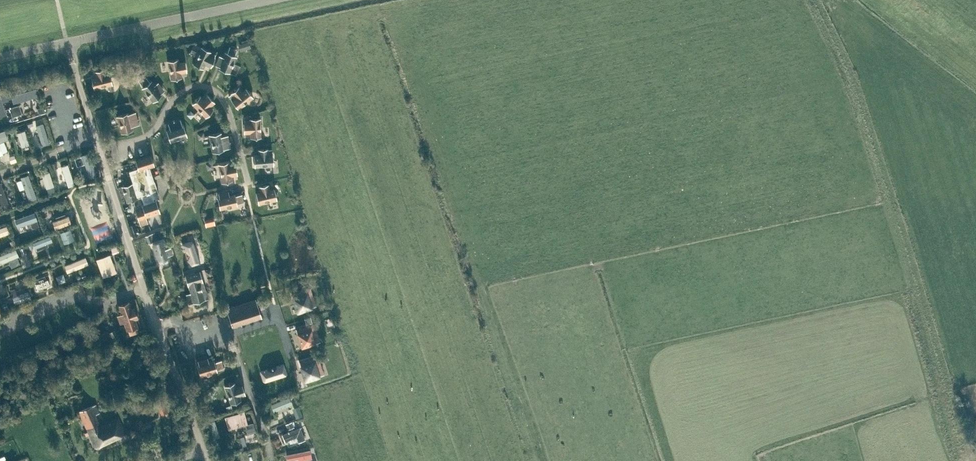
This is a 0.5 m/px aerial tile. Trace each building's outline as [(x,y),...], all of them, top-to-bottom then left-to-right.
[(248,41),(241,44),(243,49),(250,47),(248,41)] [(230,73),(237,56),(235,56),(237,49),(230,46),(227,53),(225,52),(223,57),(219,56),(215,65),(219,67),(218,69),(230,73)] [(201,47),(193,64),(204,69),(205,65),(211,67),(215,58),(214,57),(216,54),(212,52),(201,47)] [(167,61),(170,79),(182,77),(181,73),(187,72),(185,62),(179,63),(179,59),(167,61)] [(94,89),(112,84),(109,74),(105,75),(104,69),(95,72),(96,77),(92,79),(94,89)] [(141,88),(152,102),(162,94),(161,93),(164,91),(158,83),(155,85),(151,81),(149,82),(145,77),(139,82),(143,87),(141,88)] [(8,101),(31,95),(28,87),(5,93),(8,101)] [(239,109),(253,98),(246,88),(242,91),(239,87),(231,93),(231,94),(234,98),(231,100),(239,109)] [(192,104),(205,118),(213,109),(211,107),(215,103),(207,95),(203,99),(200,96),(192,104)] [(18,105),(10,108),(13,115),(20,113),(18,105)] [(190,110),(186,114),(190,118),(194,114),(190,110)] [(127,113),(116,116),(120,133),(132,130),(130,124),(137,122),(136,119),(138,119),(137,117),(136,117),(134,112),(128,114),(127,113)] [(262,137),(261,118),(249,119),(249,123),(245,123),(243,123),(244,134),(250,134),(250,138),(262,137)] [(170,143),(187,137),(183,125),(182,125),(180,119),(167,123),(169,129),(166,130),(170,143)] [(38,148),(46,145),(38,124),(30,127),(38,148)] [(18,153),(26,151),(20,128),(13,130),(18,153)] [(208,135),(212,152),(225,150),(225,149),(230,148),(228,135),(222,136),(221,132),(208,135)] [(32,156),(37,154),(33,144),(28,146),(32,156)] [(255,167),(273,166),(272,154),(268,154),(268,149),(257,150),(258,155),(254,156),(255,167)] [(8,153),(2,156),(5,162),(11,159),(8,153)] [(84,154),(75,157),(81,177),(90,174),(84,154)] [(125,183),(122,184),(127,200),(141,196),(143,204),(142,204),(143,209),(135,212),(138,219),(140,225),(148,222),(146,217),(160,213),(156,200),(159,195),(154,181),(153,181),(149,168),(154,166),(151,155),(135,160),(138,168),(129,171),(129,174),(127,178),(125,179),(125,180),(126,181),(125,183)] [(217,164),(221,183),(233,180),(232,176),(237,175),(235,165),(230,166),(229,162),(217,164)] [(39,192),(48,191),(46,170),(37,172),(39,192)] [(4,201),(0,203),(0,206),(12,201),(10,197),(7,198),(3,189),(7,187),(2,177),(0,178),(0,193),(4,201)] [(16,201),(30,198),(27,180),(19,182),(21,191),(15,192),(16,201)] [(258,205),(277,200),(275,189),(270,190),(269,184),(258,186),(260,192),(256,193),(258,205)] [(217,198),(220,210),(237,206),(237,204),(244,202),(242,194),(235,196),(235,194),(229,195),(228,191),(218,193),(219,197),(217,198)] [(91,203),(97,203),(96,194),(91,195),(92,203),(82,203),(83,210),(92,210),(91,203)] [(34,209),(36,217),(45,214),(42,207),(34,209)] [(13,227),(32,219),(28,211),(10,218),(13,227)] [(213,218),(205,220),(206,226),(214,225),(213,218)] [(135,223),(129,225),(132,236),(139,234),(135,223)] [(64,243),(71,241),(69,235),(71,234),(69,228),(60,232),(64,243)] [(90,239),(107,234),(106,228),(88,233),(90,239)] [(154,233),(146,236),(148,243),(157,240),(154,233)] [(45,235),(25,243),(27,249),(47,241),(45,235)] [(199,264),(191,240),(181,243),(189,267),(199,264)] [(162,241),(153,244),(158,258),(158,261),(168,258),(167,256),(172,254),(170,248),(165,249),(162,241)] [(13,255),(8,247),(0,251),(0,262),(13,255)] [(103,276),(111,274),(108,264),(113,263),(109,254),(96,259),(103,276)] [(80,255),(59,264),(62,272),(83,263),(80,255)] [(185,275),(189,289),(189,288),(191,293),(186,295),(189,304),(204,300),(200,285),(203,284),(199,271),(194,272),(195,272),(185,275)] [(63,273),(56,276),(59,282),(65,280),(63,273)] [(85,279),(87,289),(97,286),(94,277),(85,279)] [(31,289),(45,287),(44,279),(30,281),(31,289)] [(311,287),(292,293),(298,312),(313,307),(313,306),(308,292),(312,290),(311,287)] [(7,297),(10,303),(17,300),(14,294),(7,297)] [(255,299),(226,308),(232,327),(261,318),(255,299)] [(124,323),(127,330),(137,327),(135,319),(138,318),(134,308),(131,309),(129,302),(118,306),(121,314),(117,316),(119,324),(124,323)] [(50,329),(58,325),(55,319),(47,323),(50,329)] [(315,323),(296,329),(302,348),(317,343),(317,342),(312,328),(316,327),(315,323)] [(120,339),(115,329),(108,333),(114,343),(120,339)] [(21,346),(31,342),(27,332),(17,336),(21,346)] [(5,353),(13,350),(10,340),(2,342),(5,353)] [(183,354),(190,351),(185,342),(178,346),(183,354)] [(318,356),(299,362),(305,381),(320,376),(320,375),(316,361),(320,359),(318,356)] [(223,368),(221,360),(214,362),(214,360),(208,362),(207,358),(198,361),(199,365),(197,365),(200,376),(217,371),(216,370),(223,368)] [(235,387),(234,383),(225,386),(231,403),(240,400),(239,396),(245,394),(242,384),(235,387)] [(284,396),(266,400),(267,408),(286,405),(284,396)] [(162,397),(155,399),(160,415),(167,412),(162,397)] [(99,412),(98,409),(96,404),(80,411),(95,447),(125,433),(118,417),(99,426),(95,414),(99,412)] [(225,417),(229,429),(248,423),(244,412),(225,417)] [(267,433),(282,428),(280,422),(265,426),(267,433)] [(252,423),(246,425),(248,431),(254,429),(252,423)] [(284,440),(296,435),(299,442),(305,439),(300,427),(282,435),(284,440)] [(309,450),(287,455),(288,460),(298,459),(298,460),(306,460),(305,459),(311,458),(309,450)]
